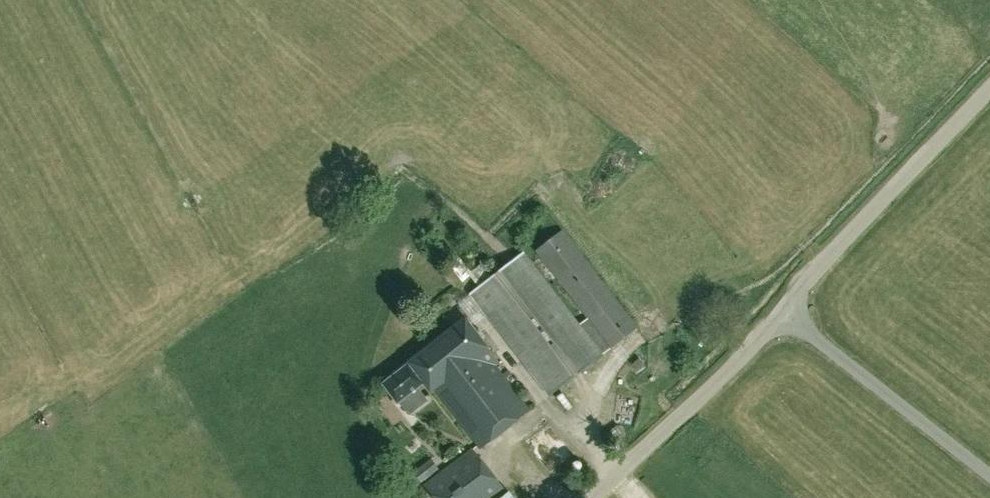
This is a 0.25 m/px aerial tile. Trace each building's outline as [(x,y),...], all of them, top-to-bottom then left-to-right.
[(549,394),(601,354),(637,327),(565,231),(539,251),(588,318),(578,324),(532,261),(525,253),(493,278),(482,263),(470,272),(460,258),(452,265),(464,281),(471,276),(481,288),(473,293),(549,394)] [(467,318),(437,341),(505,430),(529,411),(486,355),(491,350),(467,318)] [(505,430),(437,341),(384,382),(399,401),(423,382),(430,391),(431,390),(434,394),(437,391),(481,448),(505,430)] [(425,484),(435,497),(494,497),(505,489),(473,447),(470,449),(459,458),(444,469),(425,484)] [(430,458),(414,471),(422,481),(438,468),(430,458)] [(496,497),(524,497),(511,484),(496,497)] [(689,497),(718,497),(702,484),(689,497)]
